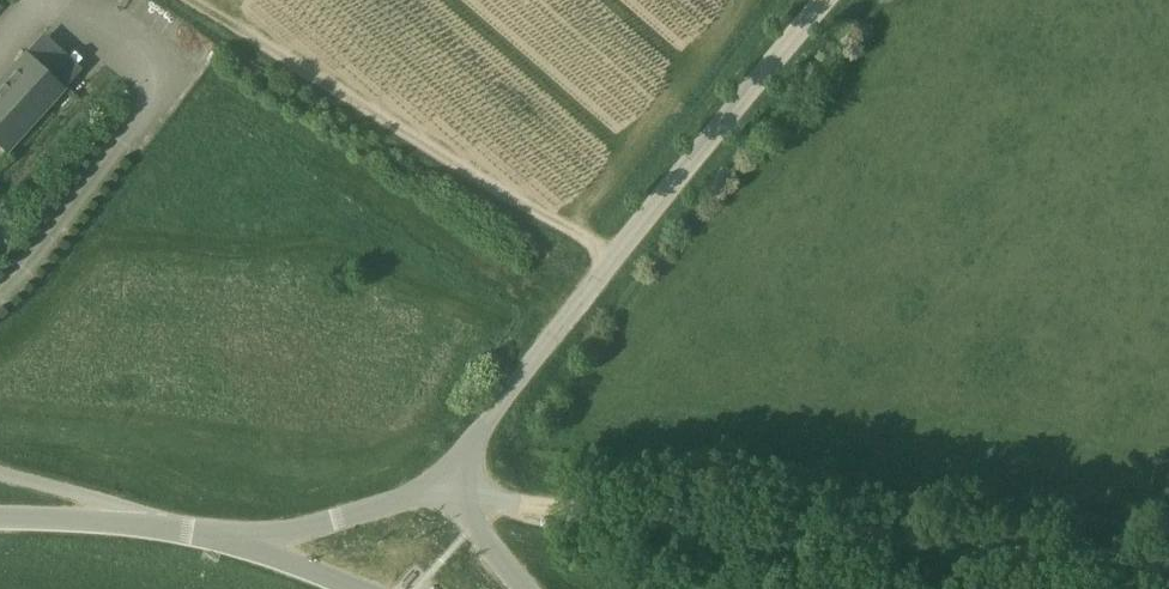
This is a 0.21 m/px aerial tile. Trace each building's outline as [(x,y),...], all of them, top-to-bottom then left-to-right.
[(6,152),(65,87),(26,51),(0,80),(0,147),(6,152)]
